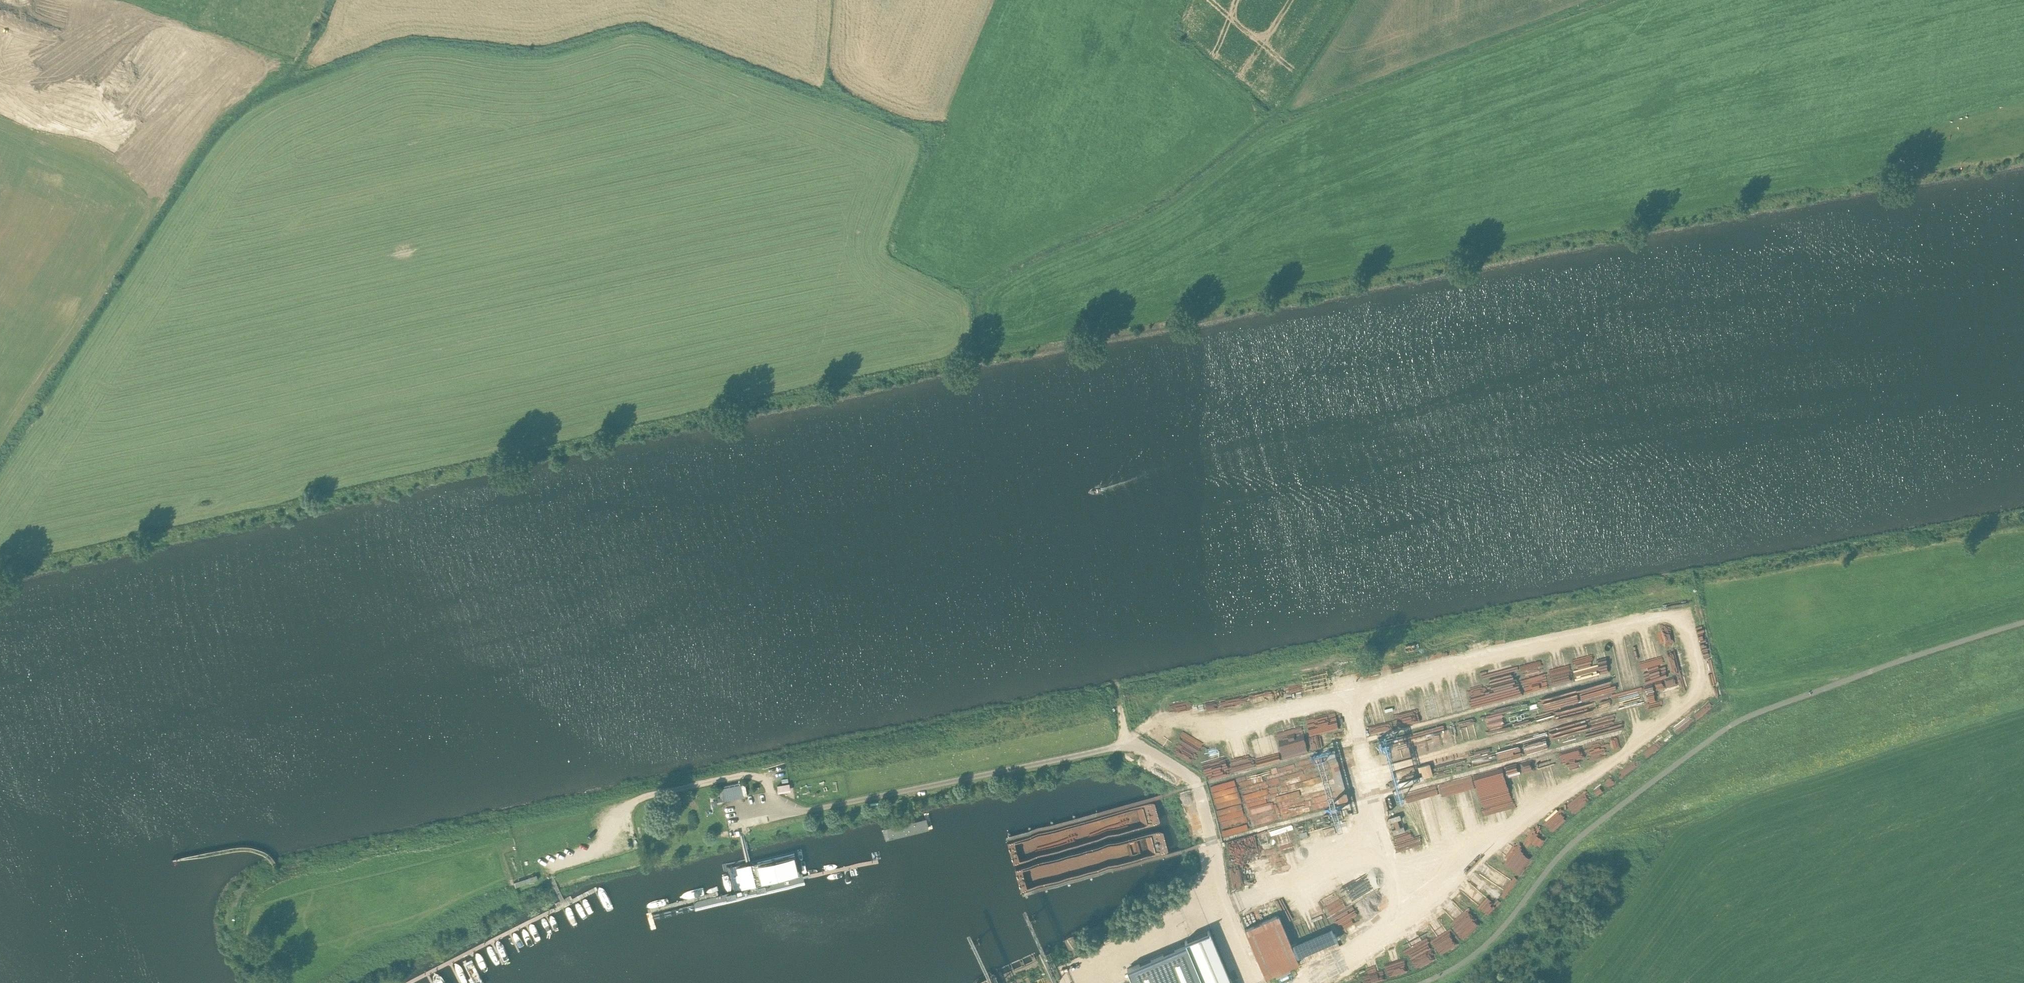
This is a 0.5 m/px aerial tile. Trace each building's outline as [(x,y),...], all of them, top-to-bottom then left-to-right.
[(1579,660),(1592,654),(1589,647),(1576,653),(1579,660)] [(1663,647),(1639,654),(1648,682),(1672,676),(1663,647)] [(1602,662),(1603,671),(1612,670),(1611,661),(1602,662)] [(1579,673),(1549,677),(1547,663),(1519,667),(1491,671),(1494,688),(1540,681),(1540,686),(1580,680),(1579,673)] [(1315,719),(1320,734),(1344,726),(1340,712),(1315,719)] [(1368,725),(1371,734),(1397,726),(1394,717),(1368,725)] [(1293,754),(1312,750),(1309,737),(1290,741),(1293,754)] [(1432,762),(1423,766),(1427,777),(1436,773),(1432,762)] [(1409,798),(1400,798),(1407,822),(1407,827),(1403,813),(1393,816),(1396,827),(1396,833),(1407,829),(1407,822),(1409,828),(1426,823),(1429,834),(1452,827),(1453,807),(1452,804),(1452,802),(1447,786),(1428,792),(1429,792),(1409,798)] [(1258,846),(1275,846),(1275,848),(1278,848),(1277,835),(1258,836),(1258,846)] [(748,862),(719,868),(725,894),(803,875),(797,850),(748,862)] [(1364,895),(1379,888),(1374,878),(1359,885),(1364,895)] [(1299,963),(1295,954),(1278,914),(1244,928),(1265,977),(1299,963)] [(1433,941),(1442,954),(1464,941),(1456,927),(1433,941)] [(1208,930),(1185,940),(1186,942),(1126,968),(1132,982),(1231,982),(1208,930)]
